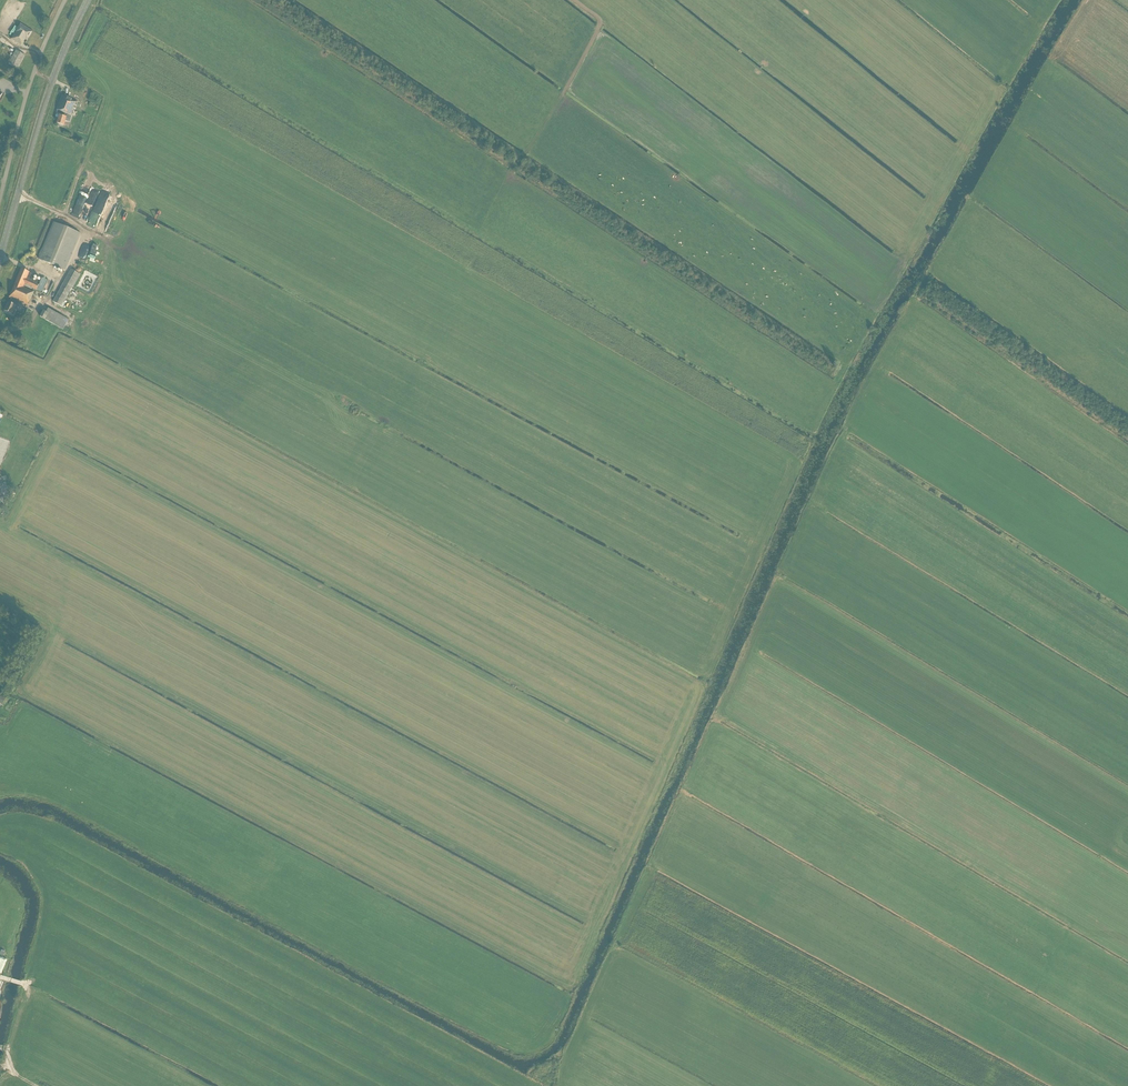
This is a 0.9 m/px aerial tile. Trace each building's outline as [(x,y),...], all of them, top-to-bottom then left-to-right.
[(11,39),(21,45),(25,39),(27,40),(33,31),(20,24),(11,39)] [(25,55),(16,50),(9,64),(18,69),(25,55)] [(57,124),(64,125),(65,121),(70,122),(72,116),(78,102),(62,95),(57,109),(58,110),(57,113),(60,114),(57,124)] [(97,194),(89,191),(81,212),(83,213),(82,216),(87,218),(97,194)] [(96,201),(103,204),(107,195),(100,192),(96,201)] [(39,259),(65,270),(80,233),(54,222),(39,259)] [(36,289),(39,284),(31,281),(33,275),(29,273),(29,272),(21,269),(9,297),(14,299),(13,304),(8,302),(5,311),(12,314),(14,309),(16,310),(19,301),(28,305),(34,291),(28,289),(28,288),(31,289),(32,288),(36,289)] [(72,286),(73,287),(80,274),(71,269),(53,302),(61,306),(72,286)] [(41,277),(37,289),(43,291),(47,279),(41,277)] [(46,312),(43,311),(40,317),(45,320),(63,330),(69,320),(48,308),(46,312)] [(30,460),(33,454),(24,449),(25,448),(13,442),(9,449),(30,460)]
